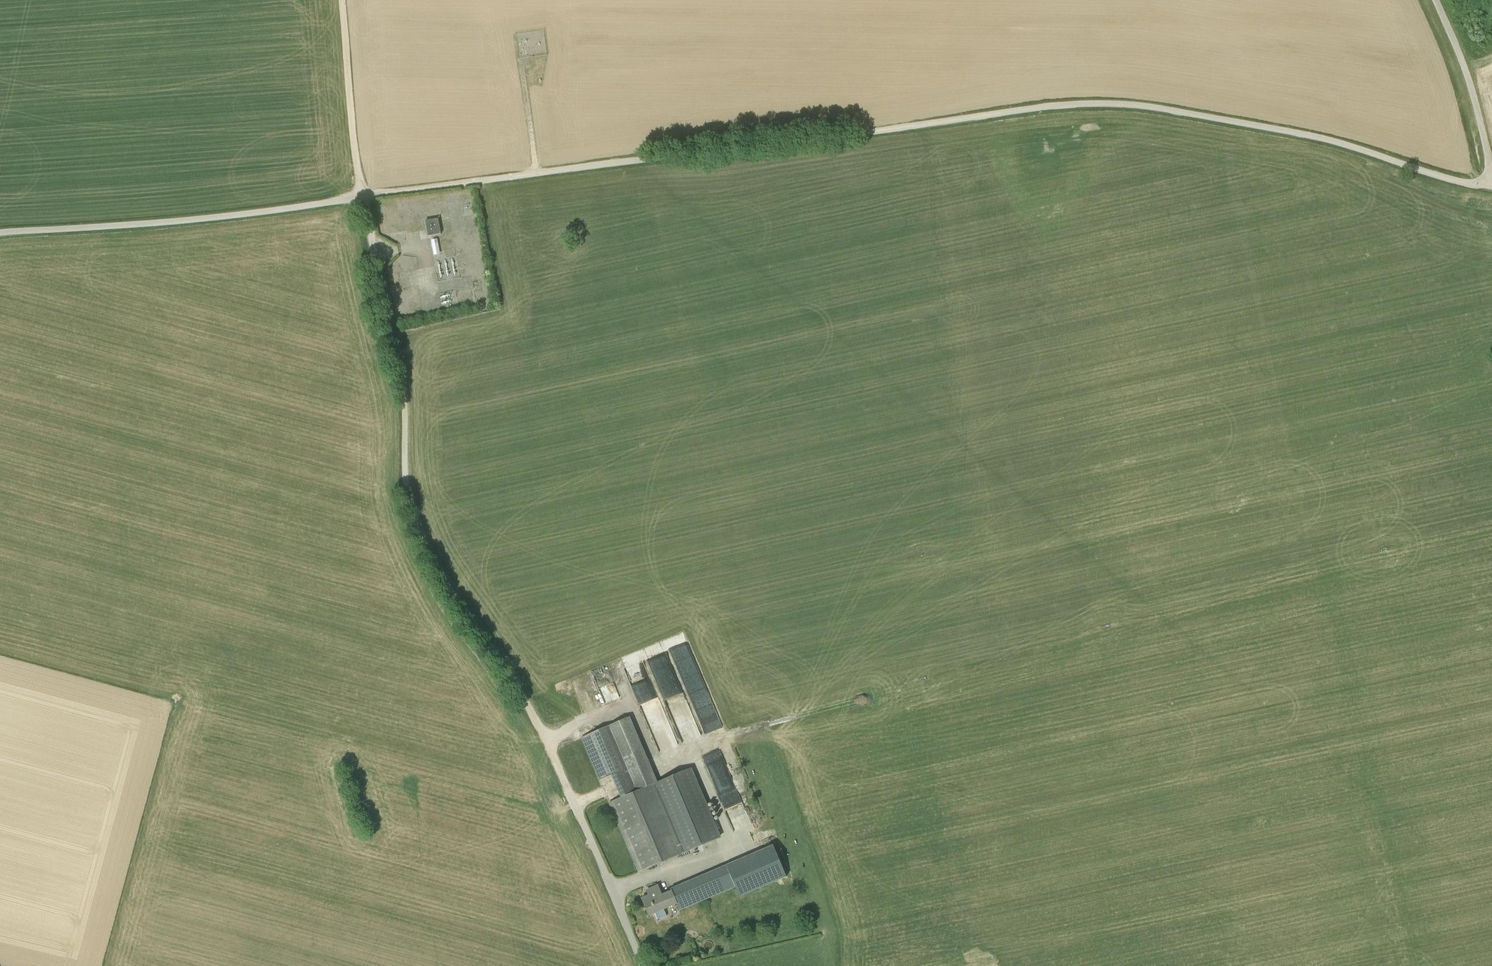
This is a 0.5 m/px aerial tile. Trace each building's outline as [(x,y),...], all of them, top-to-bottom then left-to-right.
[(441,233),(438,217),(425,220),(428,236),(441,233)] [(600,780),(612,775),(621,797),(609,802),(639,872),(720,838),(690,768),(657,782),(629,717),(582,737),(600,780)] [(725,807),(742,800),(725,759),(715,763),(718,770),(711,773),(725,807)] [(664,909),(676,903),(671,891),(662,895),(658,885),(658,886),(647,890),(649,895),(642,898),(649,915),(654,913),(657,920),(667,916),(664,909)] [(671,891),(676,903),(679,910),(689,906),(680,885),(670,889),(671,891)] [(972,965),(981,965),(981,954),(972,954),(972,965)]
